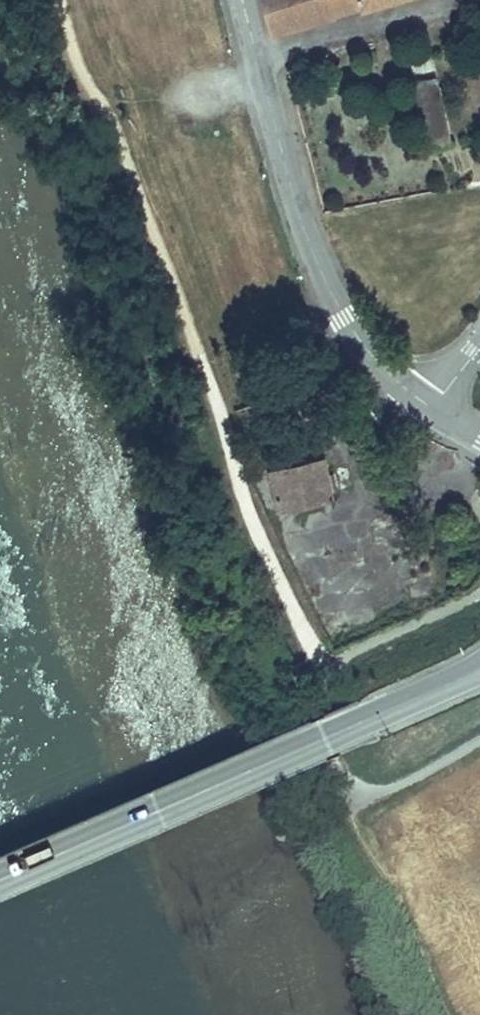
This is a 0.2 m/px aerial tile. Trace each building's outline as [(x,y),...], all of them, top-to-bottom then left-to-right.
[(277,31),(335,15),(331,0),(264,0),(272,33),(277,31)] [(335,15),(385,0),(331,0),(335,15)] [(415,81),(431,149),(454,143),(438,76),(415,81)] [(282,506),(330,496),(322,459),(275,469),(282,506)]
